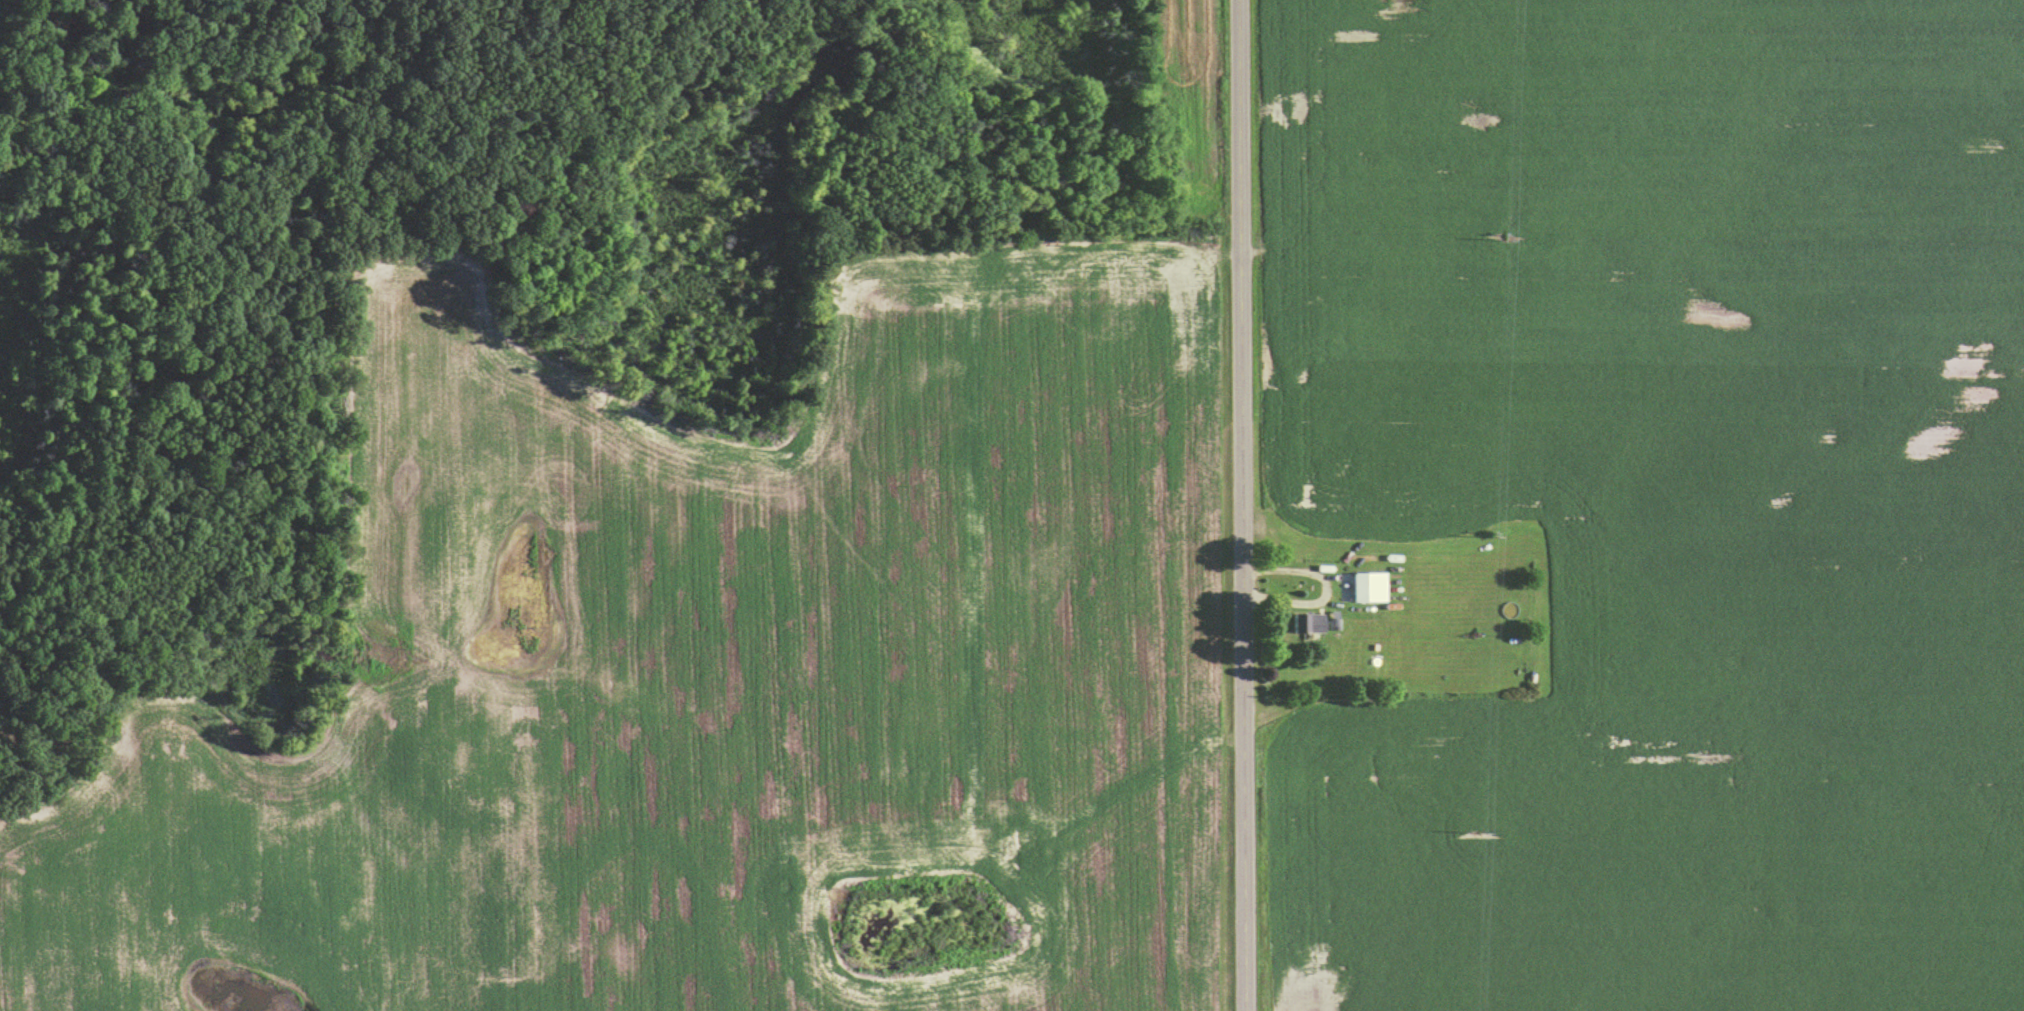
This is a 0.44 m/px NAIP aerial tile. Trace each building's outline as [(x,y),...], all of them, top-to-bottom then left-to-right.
[(1385,576),(1352,576),(1352,604),(1385,604),(1385,576)] [(1322,636),(1322,617),(1292,617),(1292,636),(1322,636)]
